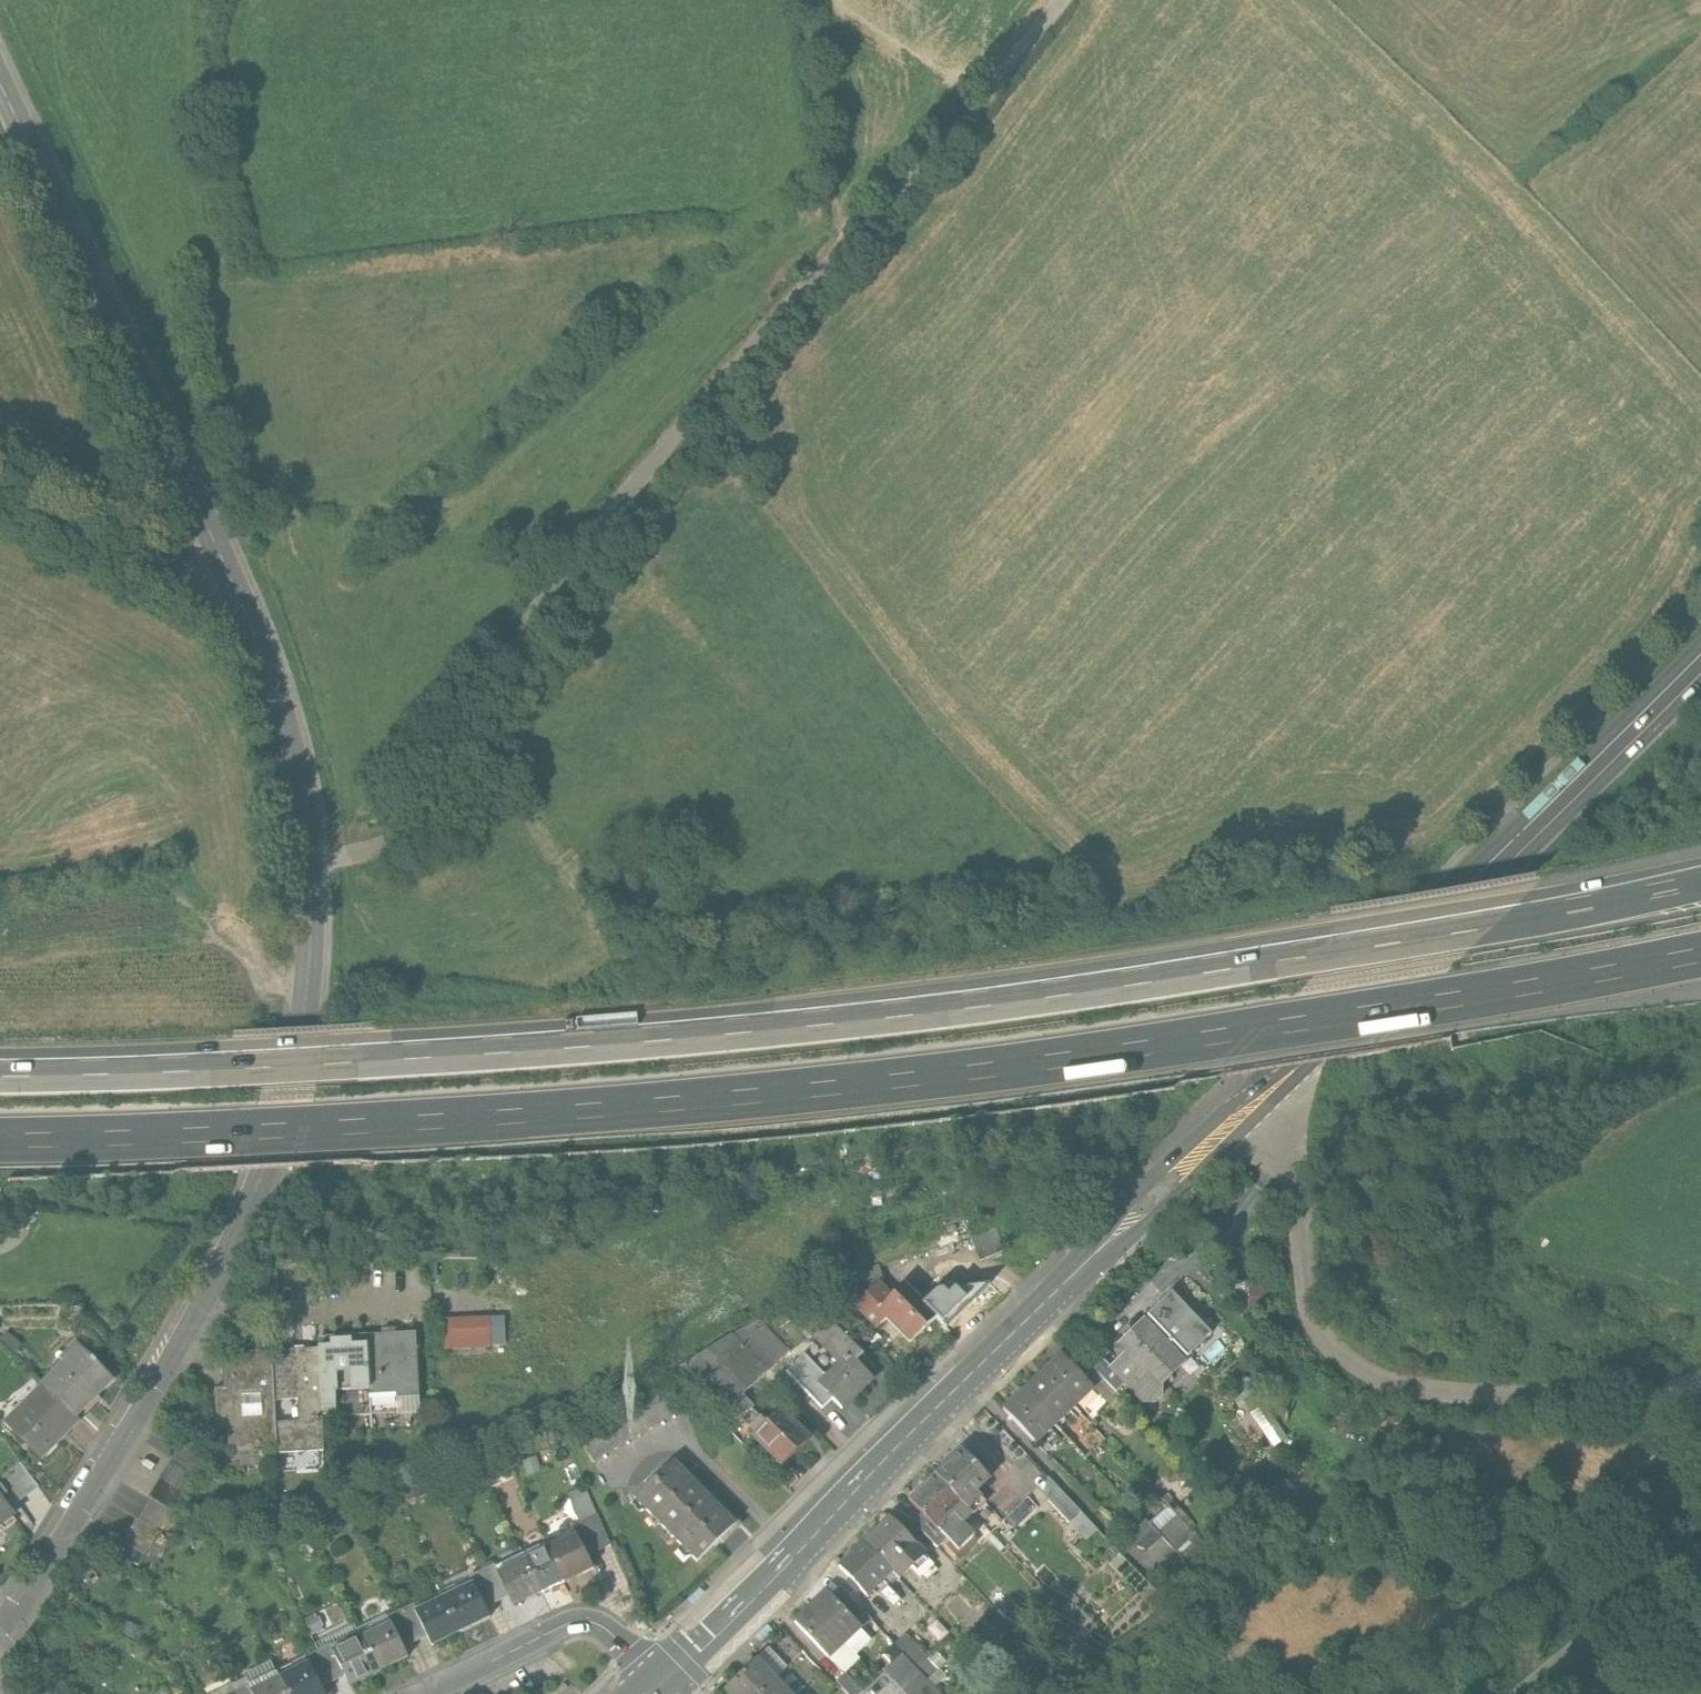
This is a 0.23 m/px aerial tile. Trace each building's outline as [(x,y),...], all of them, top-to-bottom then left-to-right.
[(1007,1254),(996,1230),(971,1240),(982,1265),(1007,1254)] [(832,1302),(838,1300),(849,1312),(855,1310),(880,1287),(884,1286),(879,1270),(827,1286),(832,1302)] [(880,1287),(855,1310),(876,1332),(887,1322),(913,1350),(939,1326),(904,1288),(891,1300),(880,1287)] [(1136,1311),(1140,1315),(1142,1313),(1178,1352),(1198,1334),(1158,1291),(1136,1311)] [(1178,1352),(1142,1313),(1140,1315),(1115,1339),(1123,1347),(1106,1363),(1138,1397),(1152,1397),(1159,1391),(1159,1379),(1183,1356),(1178,1352)] [(822,1393),(847,1419),(878,1389),(861,1372),(869,1364),(824,1317),(806,1334),(843,1373),(822,1393)] [(445,1325),(446,1353),(506,1350),(506,1332),(490,1332),(490,1323),(445,1325)] [(789,1360),(757,1325),(678,1375),(734,1436),(757,1415),(744,1402),(789,1360)] [(419,1337),(369,1340),(371,1394),(371,1400),(399,1399),(399,1403),(422,1402),(419,1337)] [(336,1395),(371,1394),(369,1340),(319,1343),(320,1353),(323,1423),(338,1422),(336,1395)] [(60,1372),(42,1389),(77,1424),(116,1386),(76,1347),(55,1368),(60,1372)] [(320,1353),(274,1356),(276,1405),(299,1404),(301,1427),(278,1428),(279,1453),(279,1459),(325,1457),(323,1423),(320,1353)] [(1061,1353),(1042,1371),(1074,1406),(1094,1388),(1086,1380),(1061,1353)] [(253,1360),(226,1361),(228,1395),(218,1395),(220,1434),(231,1434),(233,1455),(279,1453),(278,1428),(276,1405),(274,1356),(253,1357),(253,1360)] [(1086,1380),(1094,1388),(1109,1404),(1119,1394),(1097,1370),(1086,1380)] [(1042,1371),(1022,1389),(1055,1424),(1074,1406),(1042,1371)] [(581,1442),(596,1466),(687,1412),(673,1388),(581,1442)] [(81,1428),(77,1424),(42,1389),(5,1426),(43,1465),(81,1428)] [(1035,1442),(1055,1424),(1022,1389),(1003,1407),(1035,1442)] [(815,1447),(784,1416),(756,1444),(786,1475),(815,1447)] [(116,1555),(139,1569),(209,1455),(186,1441),(150,1500),(153,1502),(140,1524),(137,1522),(116,1555)] [(960,1447),(933,1472),(971,1513),(984,1501),(973,1490),(987,1476),(960,1447)] [(537,1459),(524,1462),(528,1477),(541,1473),(537,1459)] [(673,1462),(635,1499),(697,1563),(735,1526),(673,1462)] [(961,1522),(971,1513),(933,1472),(906,1497),(919,1511),(934,1527),(936,1525),(946,1536),(955,1546),(970,1532),(961,1522)] [(1086,1538),(1097,1527),(1045,1474),(1034,1485),(1086,1538)] [(568,1495),(581,1524),(598,1516),(586,1487),(568,1495)] [(0,1502),(0,1531),(14,1521),(0,1502)] [(1167,1503),(1147,1521),(1160,1535),(1185,1562),(1205,1544),(1167,1503)] [(935,1546),(946,1536),(936,1525),(934,1527),(919,1511),(910,1519),(935,1546)] [(581,1524),(576,1526),(588,1554),(611,1544),(598,1516),(581,1524)] [(890,1517),(864,1541),(893,1572),(900,1579),(926,1555),(890,1517)] [(1130,1530),(1146,1548),(1160,1535),(1147,1521),(1144,1517),(1130,1530)] [(577,1536),(551,1548),(566,1580),(592,1567),(577,1536)] [(1086,1555),(1093,1549),(1085,1540),(1078,1547),(1086,1555)] [(867,1596),(893,1572),(864,1541),(838,1565),(867,1596)] [(551,1548),(525,1561),(540,1592),(566,1580),(551,1548)] [(514,1605),(540,1592),(525,1561),(499,1573),(509,1594),(514,1605)] [(483,1607),(509,1594),(499,1573),(494,1563),(467,1575),(472,1585),(483,1607)] [(472,1585),(444,1598),(460,1632),(488,1618),(483,1607),(472,1585)] [(839,1586),(830,1595),(858,1625),(861,1628),(870,1619),(839,1586)] [(822,1587),(806,1602),(842,1640),(858,1625),(830,1595),(822,1587)] [(432,1646),(460,1632),(444,1598),(415,1612),(427,1636),(432,1646)] [(826,1655),(842,1640),(806,1602),(790,1617),(826,1655)] [(404,1647),(427,1636),(415,1612),(411,1603),(388,1614),(392,1622),(404,1647)] [(317,1617),(306,1622),(312,1634),(322,1629),(317,1617)] [(392,1622),(363,1636),(380,1670),(408,1656),(404,1647),(392,1622)] [(892,1643),(901,1652),(927,1680),(939,1669),(904,1632),(892,1643)] [(351,1684),(380,1670),(363,1636),(334,1650),(346,1675),(351,1684)] [(321,1686),(346,1675),(334,1650),(330,1643),(306,1655),(310,1662),(321,1686)] [(883,1670),(906,1693),(940,1693),(927,1680),(901,1652),(883,1670)] [(726,1693),(757,1693),(774,1678),(757,1661),(724,1691),(726,1693)] [(281,1676),(290,1693),(325,1693),(321,1686),(310,1662),(281,1676)] [(846,1693),(859,1693),(862,1691),(843,1672),(833,1682),(846,1693)] [(281,1676),(253,1690),(255,1693),(290,1693),(281,1676)] [(774,1678),(757,1693),(788,1693),(774,1678)] [(555,1691),(558,1693),(560,1693),(568,1686),(565,1682),(555,1691)] [(253,1690),(250,1683),(227,1693),(255,1693),(253,1690)]
